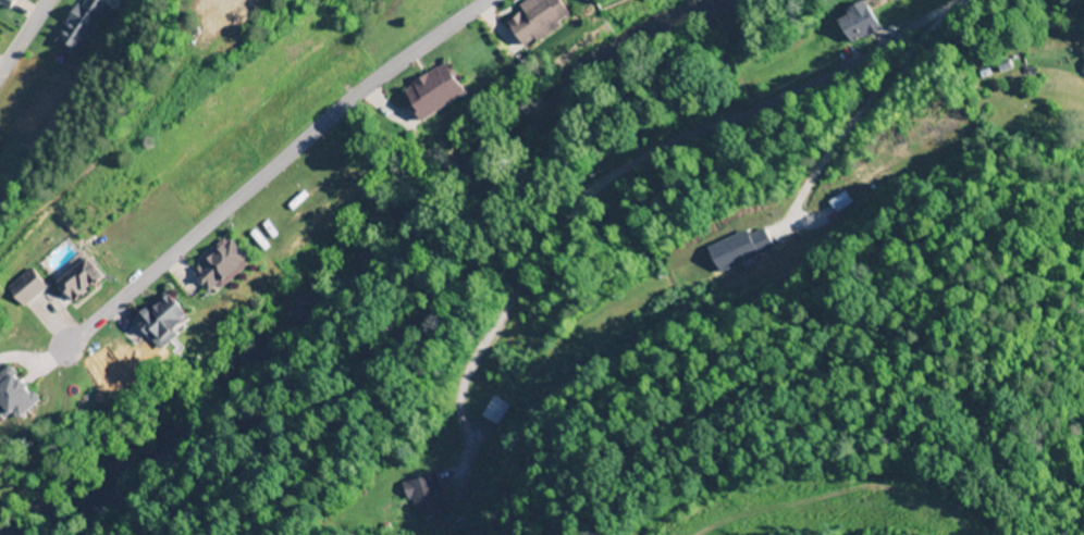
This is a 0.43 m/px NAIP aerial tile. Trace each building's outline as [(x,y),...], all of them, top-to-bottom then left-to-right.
[(94,0),(77,0),(51,42),(73,56),(105,7),(94,0)] [(567,17),(555,0),(528,0),(500,20),(521,50),(567,17)] [(846,46),(877,29),(864,5),(833,21),(846,46)] [(462,96),(442,63),(397,90),(417,123),(462,96)] [(188,269),(207,296),(251,264),(231,238),(188,269)] [(102,278),(79,253),(48,281),(72,306),(102,278)] [(18,310),(45,288),(29,269),(3,290),(18,310)] [(163,349),(189,315),(158,291),(132,325),(163,349)] [(494,426),(505,407),(489,398),(478,416),(494,426)] [(446,510),(432,472),(402,483),(415,521),(446,510)]
